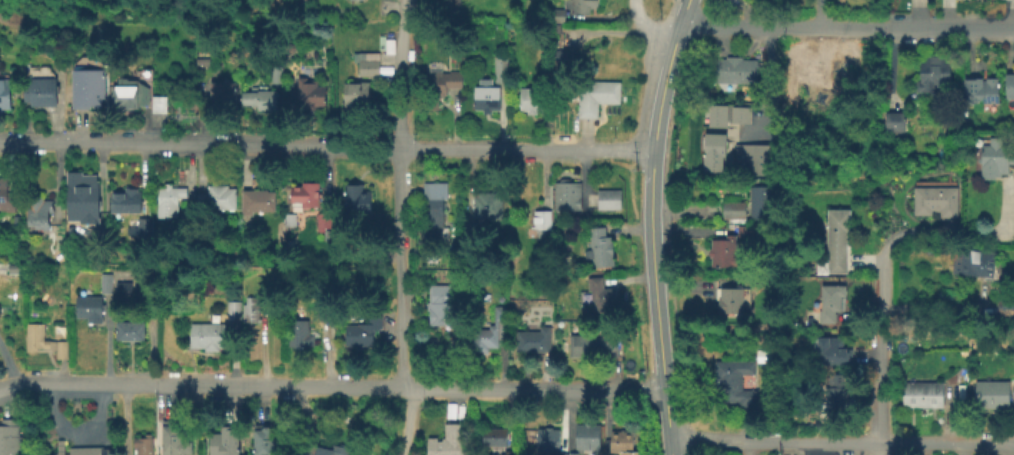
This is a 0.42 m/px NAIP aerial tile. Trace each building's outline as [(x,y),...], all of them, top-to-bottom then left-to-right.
[(441,11),(441,0),(463,0),(462,11),(441,11)] [(565,8),(565,0),(598,0),(598,9),(590,8),(590,14),(573,14),(573,9),(565,8)] [(565,10),(566,23),(547,23),(547,10),(565,10)] [(507,45),(507,54),(496,54),(496,45),(507,45)] [(551,51),(568,51),(568,75),(551,75),(551,51)] [(382,53),(382,76),(362,76),(362,63),(356,63),(356,53),(382,53)] [(754,59),(754,83),(707,81),(708,58),(724,58),(724,54),(740,55),(740,59),(754,59)] [(944,56),(944,59),(950,59),(950,92),(916,92),(913,89),(914,83),(916,82),(919,82),(919,61),(925,61),(925,56),(944,56)] [(284,84),(274,84),(273,62),(283,62),(284,84)] [(59,67),(60,105),(35,105),(35,103),(28,103),(27,81),(34,82),(34,67),(59,67)] [(107,69),(108,106),(92,107),(92,109),(75,109),(75,70),(107,69)] [(1004,72),(1013,72),(1013,97),(1004,97),(1004,72)] [(465,75),(464,91),(451,91),(450,99),(446,99),(447,101),(443,101),(442,103),(440,103),(440,113),(426,113),(427,73),(465,75)] [(129,76),(131,78),(140,77),(153,85),(153,103),(142,104),(142,108),(119,109),(118,95),(115,95),(115,84),(118,84),(118,81),(121,81),(122,76),(129,76)] [(330,85),(329,105),(320,105),(320,109),(299,108),(299,76),(311,76),(312,80),(321,80),(321,85),(330,85)] [(7,113),(0,113),(0,77),(17,77),(17,84),(15,84),(16,108),(7,108),(7,113)] [(997,102),(961,103),(961,77),(997,77),(997,102)] [(239,79),(239,105),(214,106),(214,79),(239,79)] [(595,118),(575,117),(576,79),(618,81),(617,103),(595,102),(595,118)] [(372,80),(371,105),(364,105),(364,108),(346,108),(347,80),(372,80)] [(279,89),(279,109),(261,109),(261,105),(255,106),(255,103),(245,103),(245,91),(261,91),(261,89),(279,89)] [(501,90),(501,113),(493,113),(493,117),(484,116),(484,114),(476,113),(476,90),(501,90)] [(545,90),(545,112),(538,112),(538,115),(529,115),(529,112),(522,112),(521,90),(545,90)] [(166,112),(166,96),(152,96),(152,111),(166,112)] [(724,126),(706,126),(707,103),(725,104),(724,126)] [(747,122),(730,122),(730,105),(748,105),(747,122)] [(902,111),(902,133),(883,133),(883,111),(902,111)] [(720,166),(701,166),(701,146),(707,146),(708,133),(724,133),(724,156),(720,156),(720,166)] [(1007,149),(1013,149),(1013,162),(1007,162),(1007,172),(992,173),(992,177),(980,177),(980,144),(986,144),(986,135),(999,135),(999,145),(1007,145),(1007,149)] [(734,175),(734,143),(776,143),(775,176),(734,175)] [(68,220),(68,173),(85,173),(85,183),(101,183),(102,220),(68,220)] [(578,209),(553,209),(553,181),(557,181),(557,177),(567,177),(567,180),(578,180),(578,209)] [(8,205),(0,205),(0,180),(5,180),(5,183),(12,183),(12,191),(20,192),(19,210),(8,210),(8,205)] [(320,183),(320,207),(303,207),(303,200),(292,201),(293,185),(303,185),(303,182),(320,183)] [(449,229),(450,244),(425,244),(424,184),(448,184),(448,200),(444,200),(444,229),(449,229)] [(363,185),(363,193),(373,192),(373,216),(347,216),(346,193),(349,193),(349,185),(363,185)] [(140,187),(140,190),(143,190),(143,213),(114,212),(114,192),(128,192),(128,186),(140,187)] [(174,190),(188,190),(188,200),(180,200),(179,220),(159,220),(159,191),(166,191),(167,186),(174,186),(174,190)] [(748,186),(775,186),(775,223),(748,223),(748,186)] [(956,217),(938,217),(938,209),(930,209),(930,214),(912,214),(913,186),(956,186),(956,217)] [(231,187),(231,190),(238,190),(238,211),(199,211),(199,195),(211,196),(211,187),(231,187)] [(618,208),(595,208),(595,189),(618,189),(618,208)] [(276,192),(276,212),(253,211),(253,215),(244,216),(244,190),(269,191),(269,192),(276,192)] [(503,193),(502,220),(474,219),(475,197),(478,197),(478,192),(503,193)] [(53,212),(53,229),(38,229),(38,225),(32,225),(32,197),(48,197),(47,199),(56,199),(56,212),(53,212)] [(744,222),(726,222),(726,218),(721,218),(720,200),(743,200),(744,222)] [(195,220),(184,220),(184,207),(195,207),(195,220)] [(845,271),(816,271),(816,261),(827,261),(827,207),(849,207),(849,232),(845,232),(845,271)] [(549,209),(549,211),(551,211),(551,230),(534,230),(534,211),(538,211),(538,209),(549,209)] [(297,213),(298,226),(287,227),(287,214),(297,213)] [(335,213),(335,230),(326,230),(326,233),(319,233),(319,219),(317,219),(317,215),(319,216),(318,213),(335,213)] [(154,221),(154,237),(145,237),(145,221),(154,221)] [(611,266),(590,267),(589,257),(582,258),(582,248),(590,248),(588,226),(603,225),(604,235),(609,235),(611,266)] [(476,226),(476,244),(465,244),(465,226),(476,226)] [(760,227),(759,238),(738,237),(739,226),(760,227)] [(734,268),(710,269),(710,256),(707,256),(707,247),(710,247),(710,239),(724,239),(724,233),(734,233),(734,268)] [(990,280),(980,279),(980,275),(950,271),(954,245),(994,250),(990,280)] [(22,273),(10,273),(10,265),(22,265),(22,273)] [(112,275),(112,294),(101,294),(100,275),(112,275)] [(614,298),(607,299),(608,313),(588,315),(587,302),(580,302),(579,289),(587,289),(586,276),(601,275),(601,286),(613,286),(614,298)] [(455,319),(429,320),(430,279),(455,279),(455,319)] [(851,322),(811,322),(811,307),(820,307),(820,279),(846,279),(846,294),(839,294),(839,310),(851,310),(851,322)] [(133,283),(132,298),(116,298),(117,282),(133,283)] [(749,306),(741,306),(741,313),(713,312),(713,287),(733,287),(733,283),(749,284),(749,306)] [(105,320),(105,325),(90,325),(90,320),(79,320),(79,296),(105,296),(105,320)] [(262,319),(262,324),(244,324),(245,299),(261,299),(260,319),(262,319)] [(241,302),(240,320),(227,320),(227,302),(241,302)] [(507,307),(507,323),(509,323),(509,341),(499,340),(499,349),(489,349),(489,353),(473,353),(474,331),(481,331),(481,322),(495,322),(495,307),(507,307)] [(333,321),(321,322),(321,309),(333,308),(333,321)] [(382,313),(382,329),(374,329),(374,346),(363,346),(363,349),(357,349),(357,346),(347,346),(347,325),(366,325),(366,313),(382,313)] [(314,336),(314,347),(289,347),(289,321),(308,321),(308,336),(314,336)] [(144,322),(144,340),(115,340),(115,322),(144,322)] [(226,340),(226,349),(219,349),(219,353),(204,352),(204,350),(190,349),(190,324),(226,325),(226,328),(230,329),(230,340),(226,340)] [(67,342),(67,361),(55,361),(55,353),(49,353),(49,351),(37,351),(37,354),(26,353),(26,325),(44,325),(44,342),(67,342)] [(551,329),(551,354),(517,354),(518,333),(541,334),(541,328),(551,329)] [(615,356),(567,356),(568,333),(615,333),(615,356)] [(853,362),(815,361),(816,335),(844,336),(844,346),(853,346),(853,362)] [(766,361),(754,361),(755,349),(766,349),(766,361)] [(754,389),(754,408),(737,408),(737,402),(719,401),(719,395),(713,395),(713,359),(753,360),(753,374),(741,373),(741,389),(754,389)] [(846,406),(823,405),(823,399),(816,399),(816,372),(841,373),(841,386),(847,386),(846,406)] [(990,407),(973,408),(973,380),(989,380),(990,407)] [(1006,407),(990,407),(989,380),(1006,380),(1006,407)] [(920,406),(900,406),(900,381),(920,381),(920,406)] [(940,406),(920,406),(920,381),(940,381),(940,406)] [(11,454),(0,454),(0,422),(0,418),(18,417),(18,435),(20,435),(20,454),(11,454)] [(184,453),(184,454),(163,454),(162,420),(179,421),(179,431),(192,431),(192,453),(184,453)] [(282,434),(282,454),(253,454),(253,429),(261,429),(261,423),(276,423),(276,434),(282,434)] [(592,424),(592,426),(601,426),(600,451),(576,451),(576,425),(585,426),(585,423),(592,424)] [(464,424),(464,454),(427,454),(427,438),(437,438),(437,441),(441,441),(441,438),(444,439),(444,424),(464,424)] [(236,425),(237,454),(209,454),(209,434),(218,434),(218,425),(236,425)] [(560,428),(560,452),(537,451),(538,428),(560,428)] [(519,452),(519,454),(492,454),(492,447),(483,446),(483,429),(507,429),(506,447),(504,447),(504,452),(519,452)] [(637,450),(637,454),(619,454),(619,451),(608,451),(609,429),(632,430),(632,450),(637,450)] [(153,437),(154,454),(137,454),(137,448),(134,449),(133,437),(145,437),(145,433),(152,433),(152,437),(153,437)] [(351,451),(350,454),(297,454),(302,435),(320,440),(318,445),(343,452),(344,448),(351,451)] [(112,451),(112,454),(37,454),(37,452),(56,451),(56,438),(64,439),(63,454),(68,454),(68,447),(103,446),(103,448),(112,447),(112,451)]
